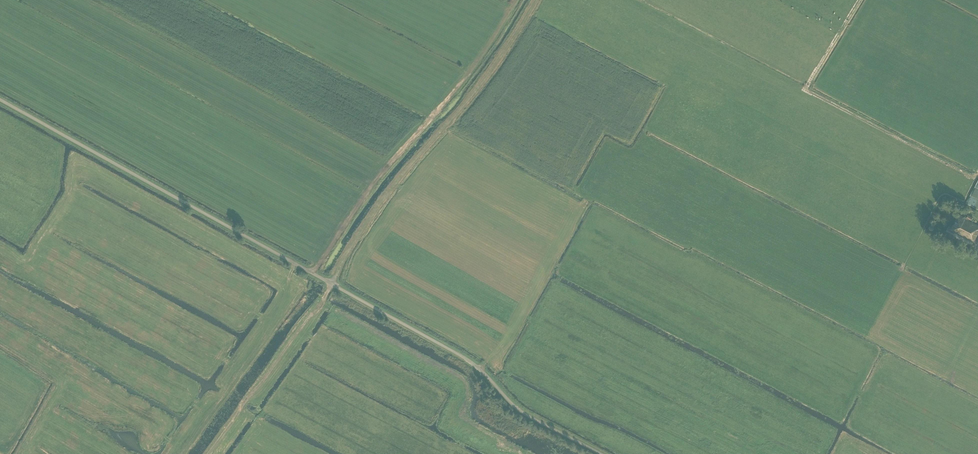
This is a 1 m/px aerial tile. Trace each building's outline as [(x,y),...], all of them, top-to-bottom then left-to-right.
[(958,216),(952,228),(948,226),(944,234),(970,248),(977,232),(977,231),(977,229),(977,226),(968,221),(969,219),(971,221),(973,218),(968,215),(966,218),(965,217),(964,218),(958,216)]
